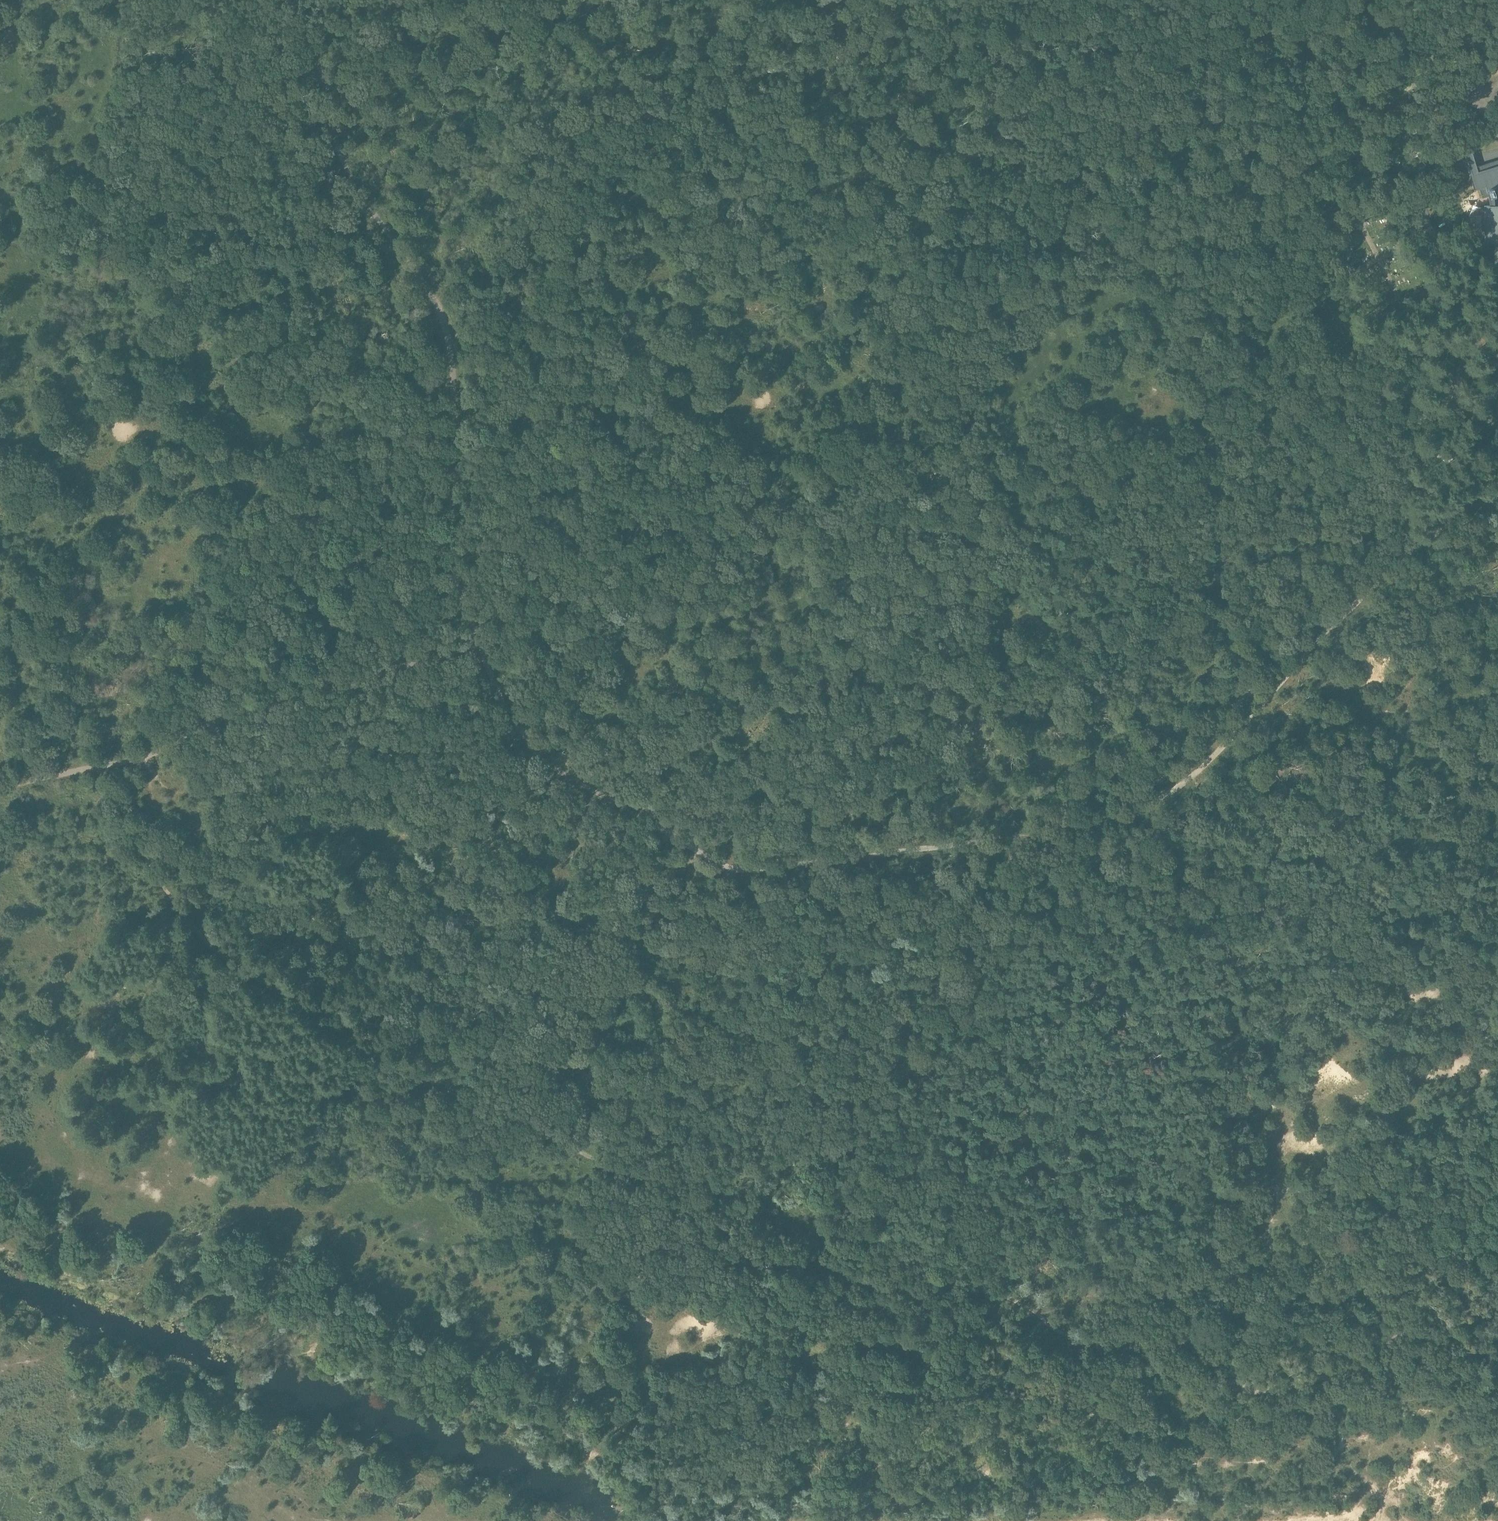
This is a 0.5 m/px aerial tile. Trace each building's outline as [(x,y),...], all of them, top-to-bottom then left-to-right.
[(1467,159),(1473,157),(1469,145),(1463,146),(1467,159)] [(1484,243),(1495,243),(1495,206),(1494,206),(1494,204),(1494,202),(1494,200),(1494,198),(1493,196),(1492,194),(1494,194),(1493,191),(1497,189),(1497,160),(1476,167),(1475,165),(1469,167),(1476,189),(1479,188),(1482,198),(1488,196),(1489,198),(1489,200),(1489,202),(1490,204),(1490,206),(1484,206),(1484,243)] [(1327,1496),(1328,1498),(1331,1502),(1345,1502),(1345,1491),(1329,1491),(1329,1496),(1327,1496)]
